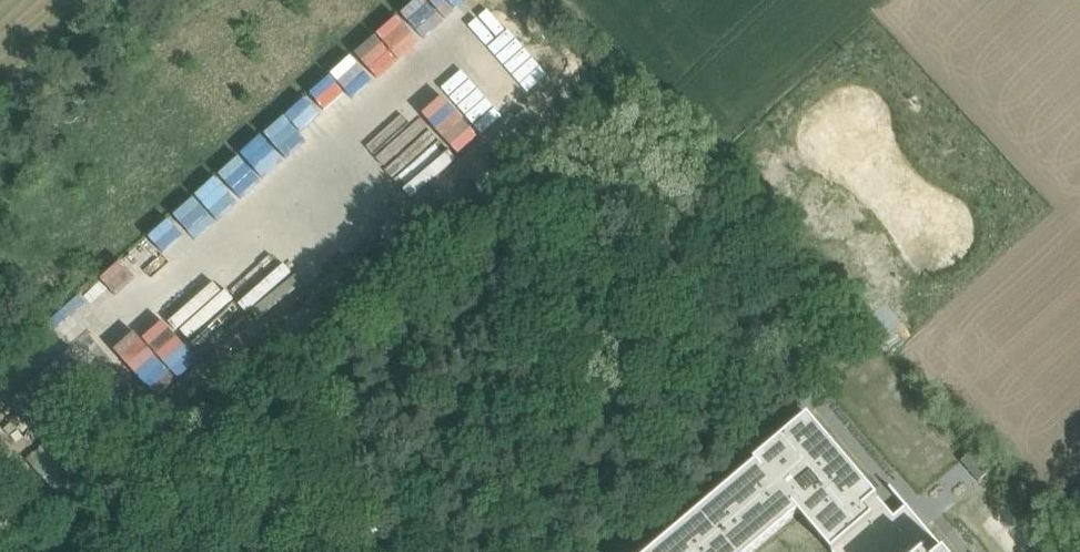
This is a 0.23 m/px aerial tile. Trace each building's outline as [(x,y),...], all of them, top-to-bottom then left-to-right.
[(371,54),(364,45),(344,62),(351,71),(371,54)] [(534,101),(378,236),(408,270),(563,135),(534,101)] [(290,136),(104,302),(123,325),(172,284),(170,281),(279,186),(283,183),(290,191),(288,192),(298,202),(299,201),(300,202),(317,223),(316,223),(322,231),(317,236),(345,267),(338,278),(346,283),(353,273),(348,270),(357,263),(353,259),(362,252),(365,255),(371,249),(369,246),(376,239),(349,208),(350,207),(330,184),(341,175),(334,168),(325,177),(318,170),(337,153),(318,132),(300,148),(290,136)] [(96,375),(73,349),(11,404),(35,431),(96,375)] [(155,386),(173,368),(161,356),(143,374),(155,386)] [(108,388),(27,460),(63,500),(144,428),(108,388)] [(799,513),(832,551),(946,551),(905,504),(904,505),(905,506),(894,516),(808,415),(754,461),(756,463),(650,551),(752,551),(799,513)] [(740,430),(710,457),(715,463),(745,436),(740,430)] [(686,434),(679,442),(696,457),(703,449),(686,434)] [(375,551),(407,551),(391,536),(375,551)]
